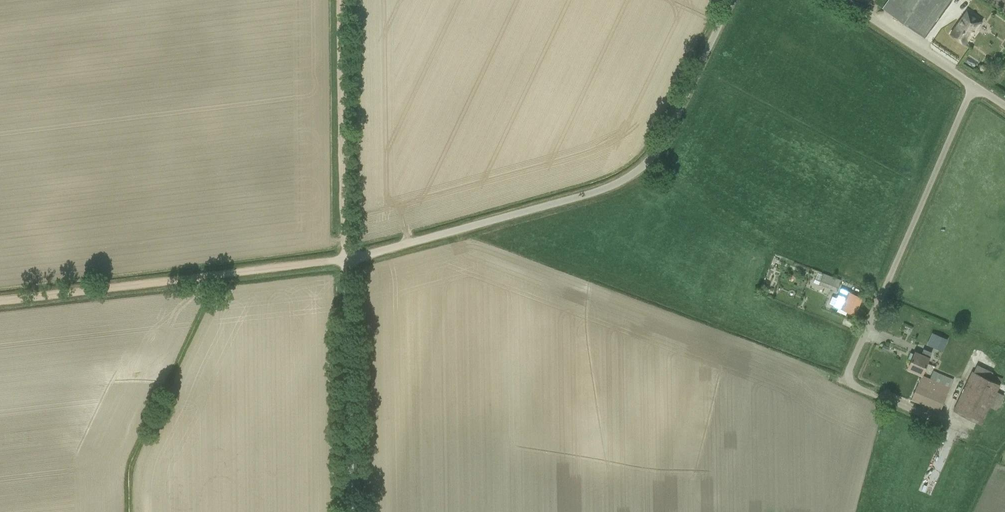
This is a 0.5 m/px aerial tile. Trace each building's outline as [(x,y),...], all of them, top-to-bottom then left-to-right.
[(950,0),(889,0),(883,9),(923,38),(950,0)] [(967,11),(956,26),(951,34),(965,44),(982,22),(967,11)] [(819,284),(827,287),(836,291),(840,280),(823,274),(819,284)] [(841,289),(837,298),(834,306),(855,315),(858,307),(857,306),(858,305),(859,305),(862,297),(841,289)] [(934,333),(929,345),(942,351),(947,339),(934,333)] [(922,375),(931,353),(923,349),(921,354),(915,352),(914,354),(910,352),(908,358),(911,360),(907,369),(921,375),(922,375)] [(976,365),(973,372),(972,371),(953,411),(981,424),(989,406),(996,410),(1003,395),(996,392),(1002,379),(992,374),(993,372),(976,365)] [(922,375),(921,375),(911,399),(940,412),(953,380),(933,371),(929,378),(922,375)]
